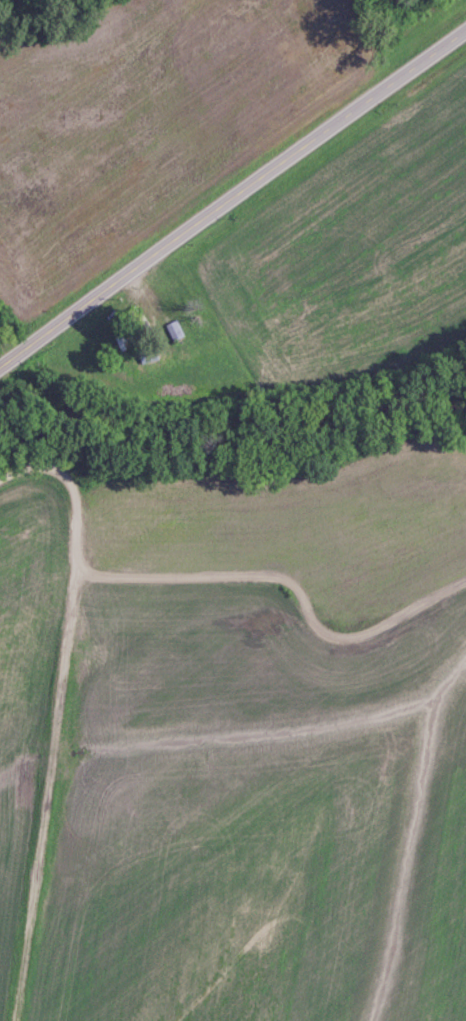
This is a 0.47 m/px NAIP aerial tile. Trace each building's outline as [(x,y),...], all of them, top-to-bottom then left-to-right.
[(181,337),(174,321),(163,326),(170,342),(181,337)] [(136,354),(139,365),(156,360),(153,349),(136,354)]
